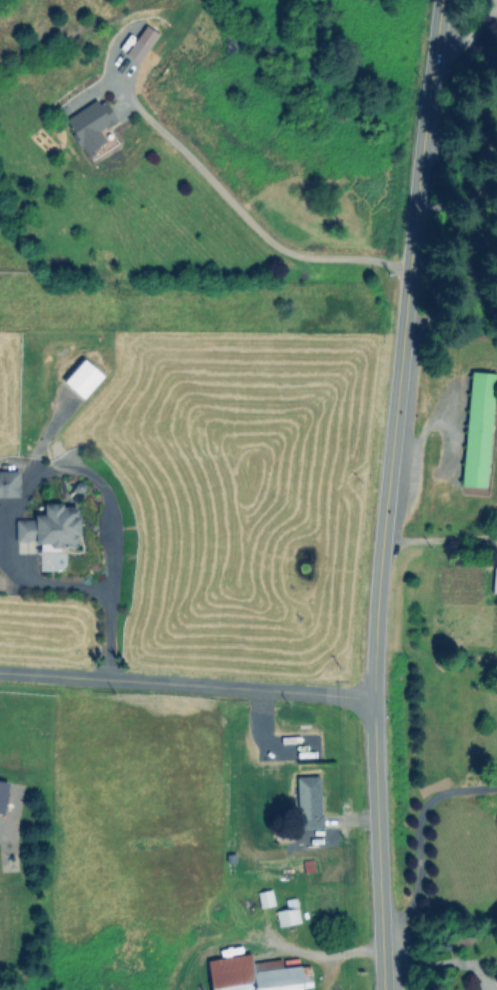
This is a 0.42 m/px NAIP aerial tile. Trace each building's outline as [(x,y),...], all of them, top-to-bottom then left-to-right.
[(125,54),(138,62),(158,33),(145,24),(125,54)] [(115,122),(102,97),(64,117),(83,154),(105,142),(99,130),(115,122)] [(62,380),(81,398),(102,376),(83,358),(62,380)] [(493,372),(468,371),(461,485),(486,486),(493,372)] [(15,542),(39,541),(39,552),(60,552),(60,547),(79,547),(78,504),(43,504),(43,514),(34,514),(34,519),(15,519),(15,542)] [(297,776),(298,828),(321,828),(319,775),(297,776)] [(257,891),(260,907),(274,905),(271,889),(257,891)] [(275,910),(278,926),(299,923),(295,897),(284,899),(286,908),(275,910)] [(210,989),(302,989),(300,965),(281,967),(280,958),(251,962),(250,954),(207,959),(210,989)]
